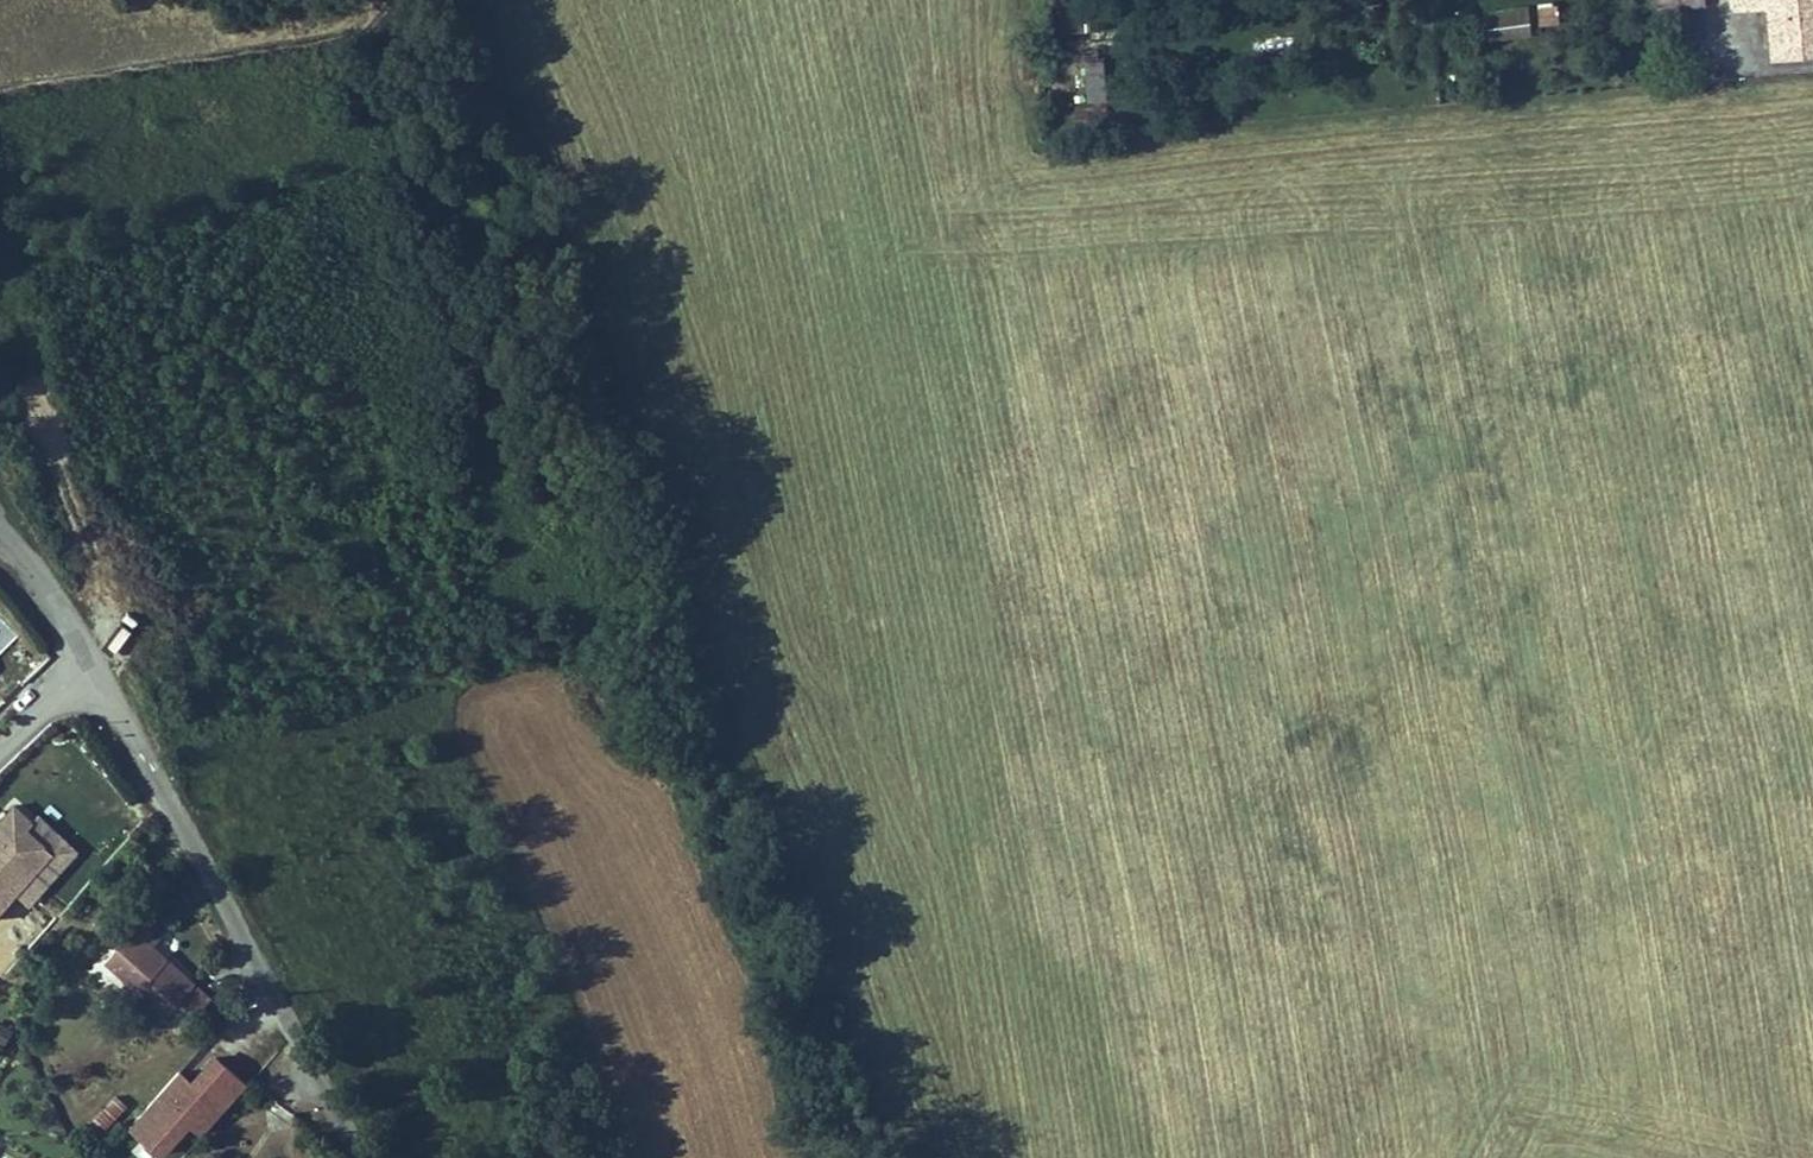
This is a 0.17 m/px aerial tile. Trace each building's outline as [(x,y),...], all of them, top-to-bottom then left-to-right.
[(1740,4),(1766,3),(1769,54),(1812,51),(1812,0),(1740,0),(1740,4)] [(1560,21),(1559,2),(1539,4),(1540,22),(1560,21)] [(1490,8),(1489,40),(1530,41),(1531,9),(1490,8)] [(1106,55),(1083,56),(1086,101),(1109,100),(1106,55)] [(17,890),(30,902),(77,848),(39,814),(33,821),(14,804),(0,820),(0,910),(17,890)] [(144,916),(106,958),(138,987),(128,998),(157,1025),(162,1019),(180,1035),(214,997),(156,944),(165,934),(144,916)] [(208,1129),(250,1079),(217,1052),(195,1080),(181,1069),(135,1125),(167,1151),(194,1118),(208,1129)]
